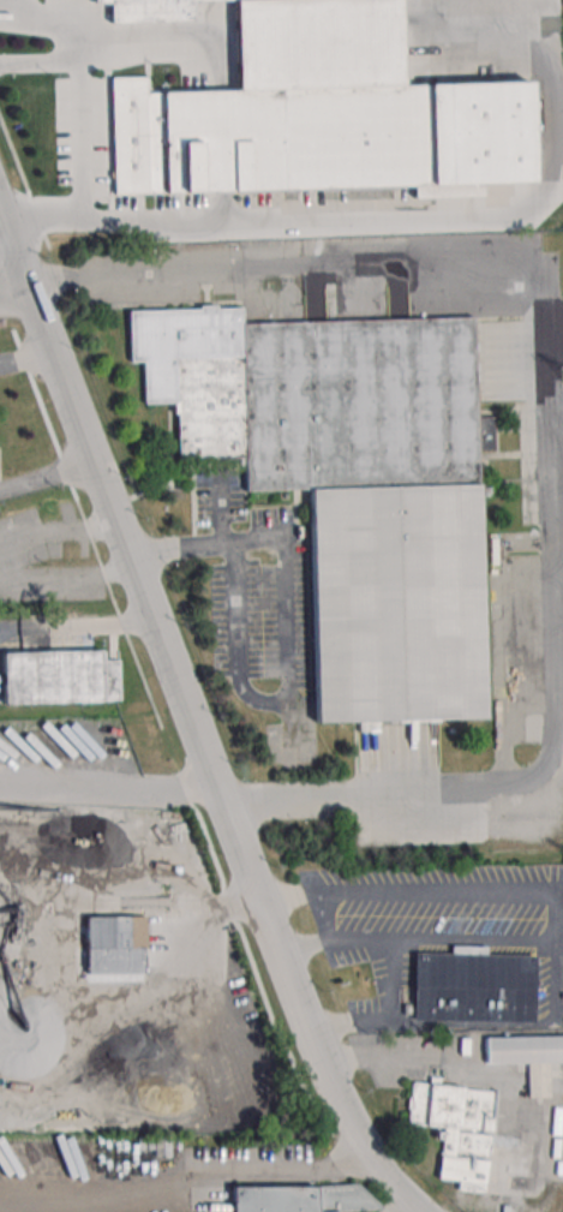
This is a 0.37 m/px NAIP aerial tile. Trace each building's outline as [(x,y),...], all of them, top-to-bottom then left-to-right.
[(91,3),(109,3),(109,21),(194,21),(194,0),(91,0),(91,3)] [(413,189),(413,197),(482,197),(482,182),(531,182),(531,83),(401,84),(400,0),(235,0),(236,90),(146,91),(146,77),(110,77),(111,191),(413,189)] [(126,310),(242,306),(242,322),(473,315),(484,718),(317,722),(310,489),(247,491),(246,456),(178,459),(176,404),(143,405),(142,362),(127,363),(126,310)] [(0,652),(0,664),(1,704),(119,702),(119,660),(102,661),(102,650),(0,652)] [(147,916),(85,916),(85,974),(147,974),(147,916)] [(413,953),(534,955),(533,1022),(412,1020),(413,953)] [(550,1097),(549,1063),(562,1063),(562,1036),(485,1037),(486,1064),(528,1063),(528,1097),(550,1097)] [(484,1192),(496,1090),(411,1081),(407,1124),(441,1128),(440,1141),(434,1141),(433,1147),(441,1148),(437,1179),(458,1181),(457,1189),(484,1192)] [(232,1211),(337,1211),(378,1211),(378,1186),(231,1188),(232,1211)]
